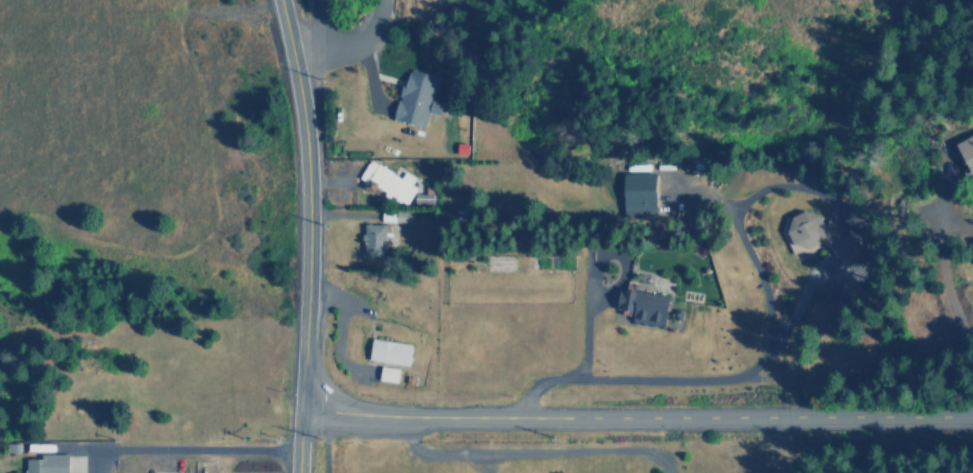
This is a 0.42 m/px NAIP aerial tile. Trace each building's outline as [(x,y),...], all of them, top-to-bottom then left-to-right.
[(393,119),(424,127),(429,111),(441,115),(444,103),(432,99),(439,76),(408,67),(393,119)] [(963,174),(972,170),(972,133),(950,141),(963,174)] [(406,205),(416,187),(411,184),(415,177),(404,171),(401,176),(369,158),(358,178),(367,182),(365,187),(374,192),(376,187),(406,205)] [(658,173),(625,172),(624,216),(657,217),(658,173)] [(386,255),(387,224),(365,223),(364,255),(386,255)] [(634,322),(668,325),(671,294),(621,288),(619,309),(635,311),(634,322)] [(370,359),(410,366),(413,344),(374,338),(370,359)] [(400,367),(382,366),(381,380),(399,382),(400,367)] [(69,453),(41,453),(41,458),(26,458),(26,472),(18,472),(69,472),(69,453)]
